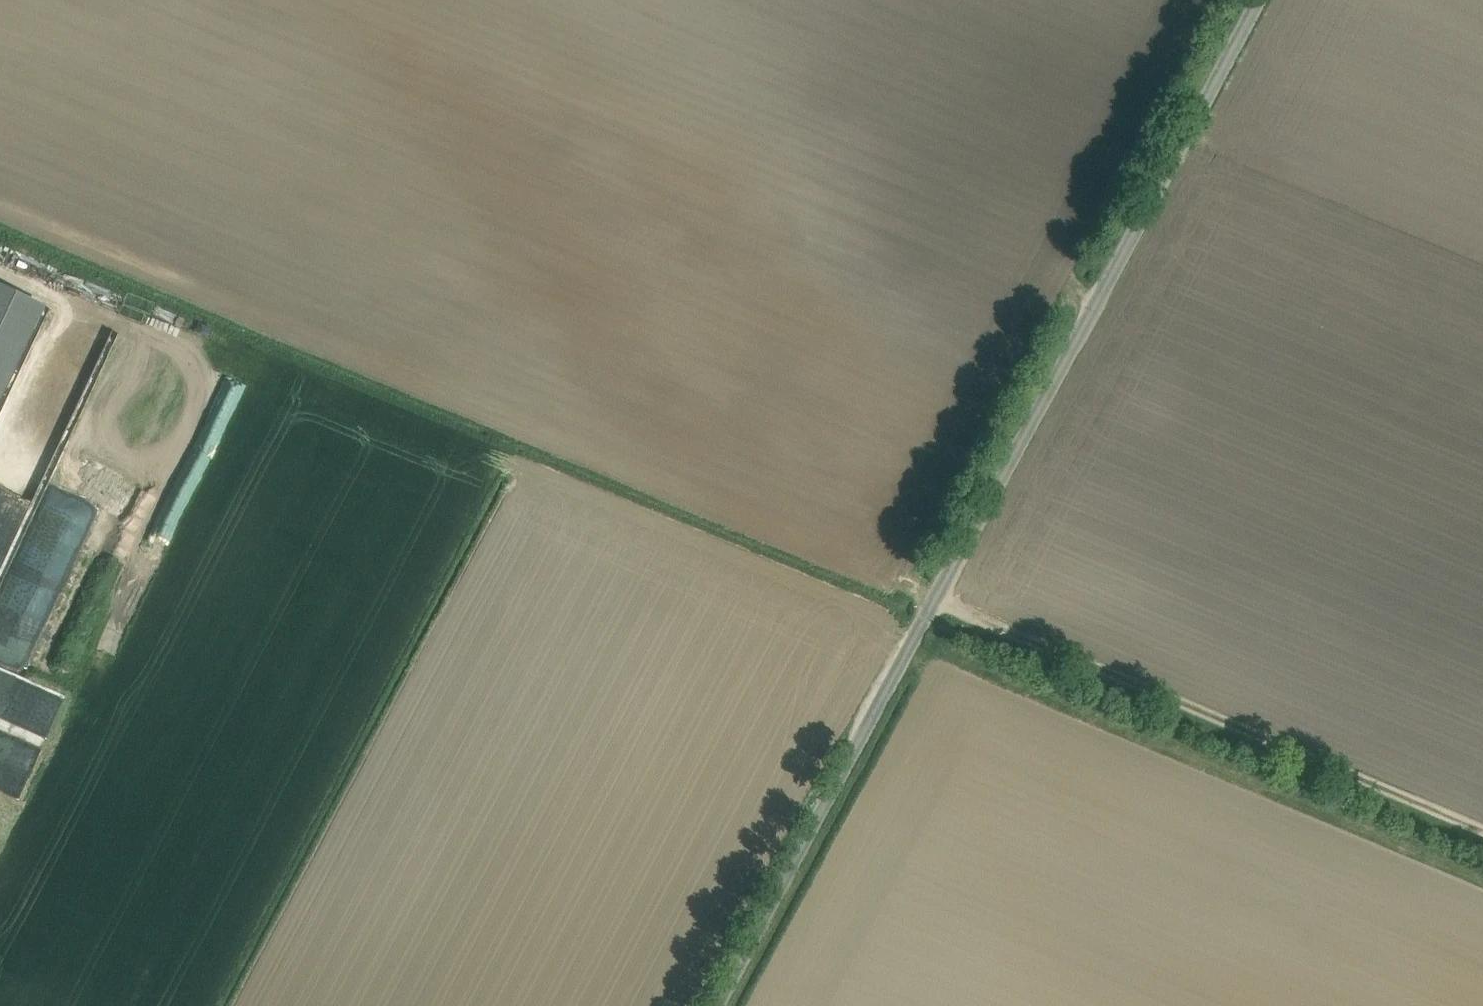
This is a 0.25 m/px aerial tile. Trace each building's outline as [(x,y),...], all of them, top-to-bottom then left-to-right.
[(43,304),(0,284),(0,396),(43,304)] [(19,792),(38,761),(42,744),(37,743),(12,728),(37,735),(42,716),(26,711),(27,707),(20,703),(28,689),(25,688),(2,674),(0,674),(0,781),(19,792)]
